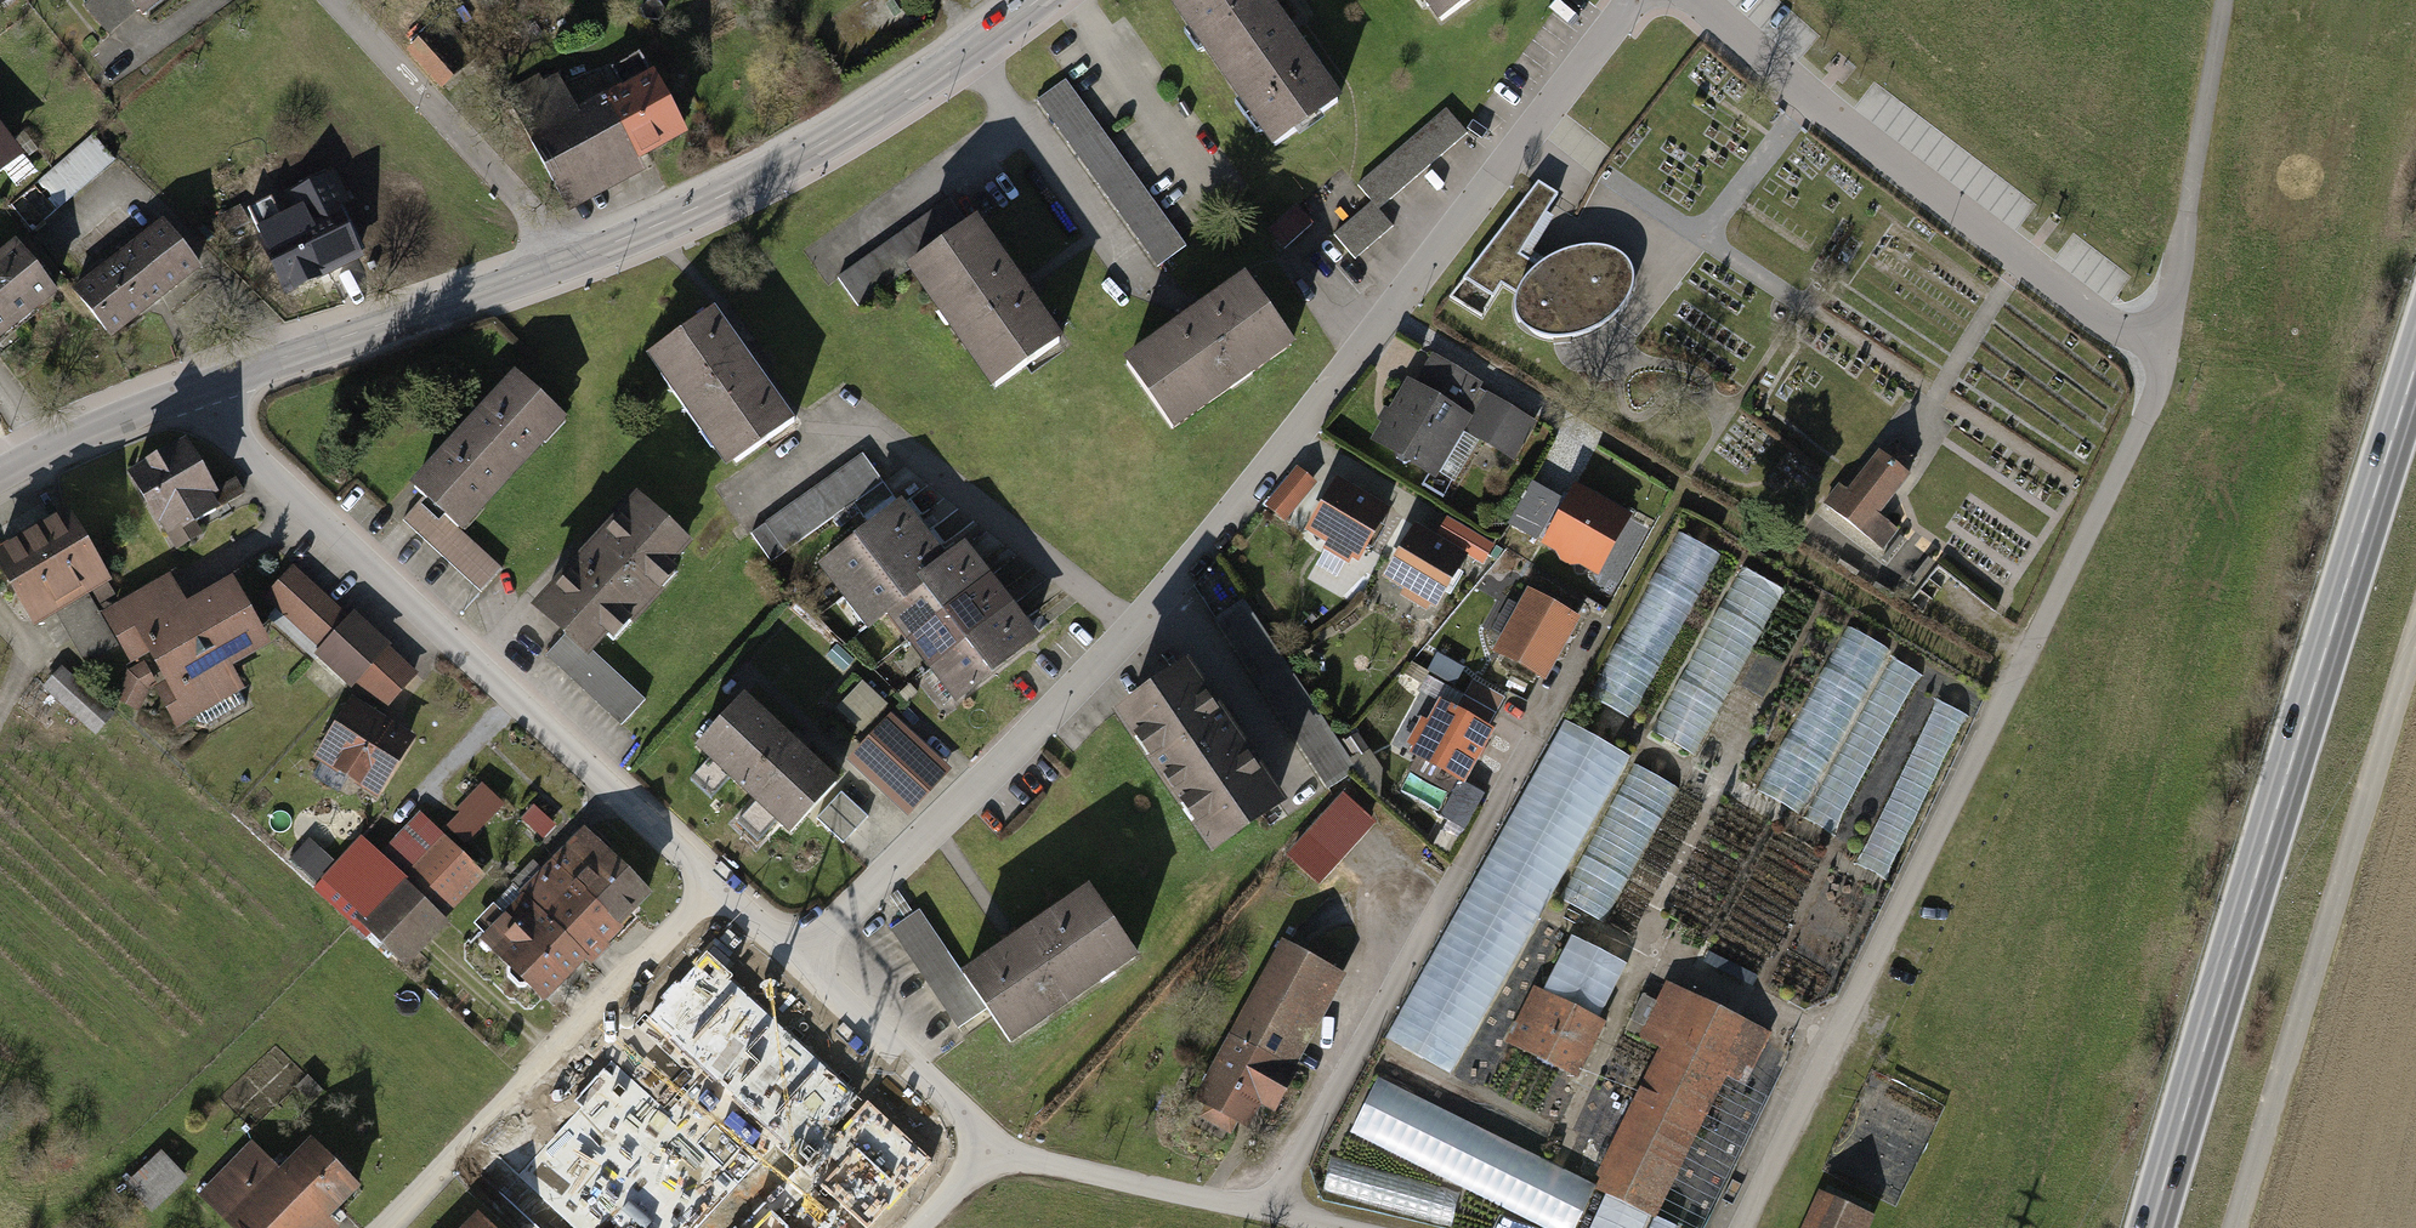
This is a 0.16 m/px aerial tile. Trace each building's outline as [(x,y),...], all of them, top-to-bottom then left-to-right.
[(139,0),(91,0),(89,2),(114,32),(144,6),(139,0)] [(144,6),(149,12),(164,0),(139,0),(144,6)] [(1265,0),(1175,0),(1273,142),(1334,100),(1265,0)] [(1439,14),(1458,0),(1428,0),(1439,14)] [(438,22),(412,45),(445,83),(471,61),(438,22)] [(603,98),(634,155),(680,130),(633,46),(606,61),(622,88),(603,98)] [(1065,77),(1036,98),(1156,264),(1185,243),(1065,77)] [(634,155),(603,98),(578,112),(561,82),(512,109),(560,196),(634,155)] [(1466,128),(1444,104),(1359,182),(1372,196),(1381,205),(1466,128)] [(24,153),(0,120),(0,171),(24,153)] [(97,127),(12,199),(37,228),(122,156),(97,127)] [(1531,244),(1567,195),(1542,176),(1470,274),(1576,351),(1638,265),(1587,229),(1561,265),(1531,244)] [(297,201),(255,221),(289,291),(369,253),(332,177),(295,195),(297,201)] [(1393,219),(1381,205),(1372,196),(1333,231),(1354,254),(1393,219)] [(1298,199),(1270,226),(1287,244),(1316,218),(1298,199)] [(240,201),(219,212),(230,232),(251,221),(240,201)] [(912,265),(966,227),(948,202),(840,278),(858,303),(912,265)] [(170,213),(76,282),(112,331),(206,262),(170,213)] [(966,227),(912,265),(996,384),(1065,336),(980,217),(966,227)] [(59,282),(24,238),(2,256),(0,253),(0,329),(59,282)] [(1242,273),(1119,363),(1165,425),(1288,335),(1242,273)] [(704,308),(653,347),(738,458),(790,419),(704,308)] [(1420,380),(1413,376),(1383,428),(1445,463),(1470,421),(1519,449),(1535,421),(1479,389),(1483,381),(1435,353),(1420,380)] [(562,415),(516,373),(414,486),(424,495),(460,528),(562,415)] [(218,494),(187,440),(131,471),(168,537),(214,512),(207,500),(218,494)] [(1841,477),(1824,500),(1881,543),(1898,521),(1886,511),(1916,472),(1880,445),(1850,484),(1841,477)] [(879,473),(862,449),(751,527),(768,552),(879,473)] [(1320,483),(1297,465),(1267,503),(1290,521),(1320,483)] [(1567,493),(1536,475),(1514,515),(1545,532),(1567,493)] [(1393,508),(1342,476),(1311,525),(1362,557),(1393,508)] [(1640,511),(1581,478),(1548,536),(1607,569),(1640,511)] [(502,565),(460,528),(424,495),(404,517),(482,587),(502,565)] [(682,548),(634,504),(545,602),(571,625),(593,645),(682,548)] [(846,593),(918,536),(892,504),(820,561),(846,593)] [(69,506),(0,548),(0,562),(32,614),(108,568),(69,506)] [(1499,548),(1451,519),(1442,534),(1490,562),(1499,548)] [(1471,561),(1418,525),(1389,568),(1442,604),(1471,561)] [(1717,551),(1680,531),(1594,690),(1632,710),(1717,551)] [(918,536),(846,593),(869,621),(891,604),(940,564),(918,536)] [(915,634),(982,580),(958,550),(940,564),(891,604),(915,634)] [(1782,584),(1740,561),(1654,719),(1696,741),(1782,584)] [(271,637),(237,577),(196,600),(177,567),(112,603),(139,650),(158,640),(178,675),(165,682),(186,718),(251,681),(237,657),(271,637)] [(269,596),(323,645),(348,617),(295,568),(269,596)] [(938,662),(1005,608),(982,580),(915,634),(938,662)] [(1583,616),(1535,590),(1503,650),(1551,676),(1583,616)] [(1248,597),(1215,618),(1325,787),(1358,766),(1248,597)] [(1005,608),(938,662),(959,688),(1026,634),(1005,608)] [(420,666),(356,609),(348,617),(323,645),(317,651),(350,681),(353,677),(384,705),(420,666)] [(79,637),(92,660),(123,642),(109,619),(79,637)] [(1892,648),(1846,622),(1759,782),(1805,807),(1889,654),(1892,648)] [(593,645),(571,625),(548,650),(624,719),(647,693),(593,645)] [(1920,671),(1889,654),(1805,807),(1802,813),(1834,830),(1920,671)] [(1293,807),(1193,663),(1117,715),(1218,859),(1293,807)] [(66,670),(48,690),(103,738),(120,718),(66,670)] [(154,682),(130,672),(120,696),(144,706),(154,682)] [(1511,698),(1479,680),(1469,699),(1501,717),(1511,698)] [(835,778),(742,693),(697,741),(790,827),(835,778)] [(420,736),(359,697),(322,755),(383,794),(420,736)] [(1971,712),(1942,697),(1862,857),(1891,872),(1971,712)] [(1501,731),(1448,705),(1439,723),(1430,719),(1414,753),(1476,782),(1501,731)] [(894,709),(864,741),(925,797),(955,764),(894,709)] [(1630,752),(1568,718),(1392,1032),(1454,1066),(1630,752)] [(1681,774),(1642,753),(1565,892),(1604,913),(1681,774)] [(470,841),(507,800),(486,780),(448,821),(470,841)] [(849,792),(823,817),(845,840),(871,815),(849,792)] [(1284,858),(1318,887),(1375,823),(1341,793),(1284,858)] [(541,884),(607,945),(657,892),(591,830),(541,884)] [(485,873),(442,837),(391,898),(374,884),(354,907),(421,963),(457,921),(450,914),(485,873)] [(607,945),(541,884),(489,938),(555,1000),(607,945)] [(1143,956),(1094,886),(968,972),(992,1007),(1017,1042),(1143,956)] [(992,1007),(968,972),(921,904),(888,927),(959,1030),(992,1007)] [(1547,989),(1601,1016),(1630,957),(1577,931),(1547,989)] [(1297,1068),(1347,975),(1280,939),(1193,1102),(1202,1107),(1197,1117),(1232,1136),(1237,1125),(1249,1131),(1261,1108),(1274,1115),(1299,1069),(1297,1068)] [(915,1146),(713,955),(650,1021),(852,1212),(915,1146)] [(1779,1028),(1671,977),(1642,1039),(1663,1049),(1600,1181),(1670,1214),(1737,1073),(1754,1081),(1779,1028)] [(1547,989),(1538,985),(1510,1040),(1582,1075),(1610,1020),(1601,1016),(1547,989)] [(662,1115),(608,1063),(516,1158),(571,1210),(662,1115)] [(1378,1075),(1352,1128),(1561,1227),(1570,1227),(1594,1178),(1378,1075)] [(284,1179),(245,1142),(197,1192),(236,1227),(316,1227),(326,1218),(284,1179)] [(284,1179),(326,1218),(359,1183),(317,1144),(284,1179)] [(190,1174),(165,1146),(128,1179),(154,1207),(190,1174)] [(1333,1160),(1325,1190),(1452,1225),(1460,1195),(1333,1160)] [(1830,1187),(1812,1227),(1877,1227),(1885,1211),(1830,1187)] [(740,1197),(711,1227),(773,1227),(740,1197)] [(481,1213),(467,1227),(497,1227),(481,1213)]
